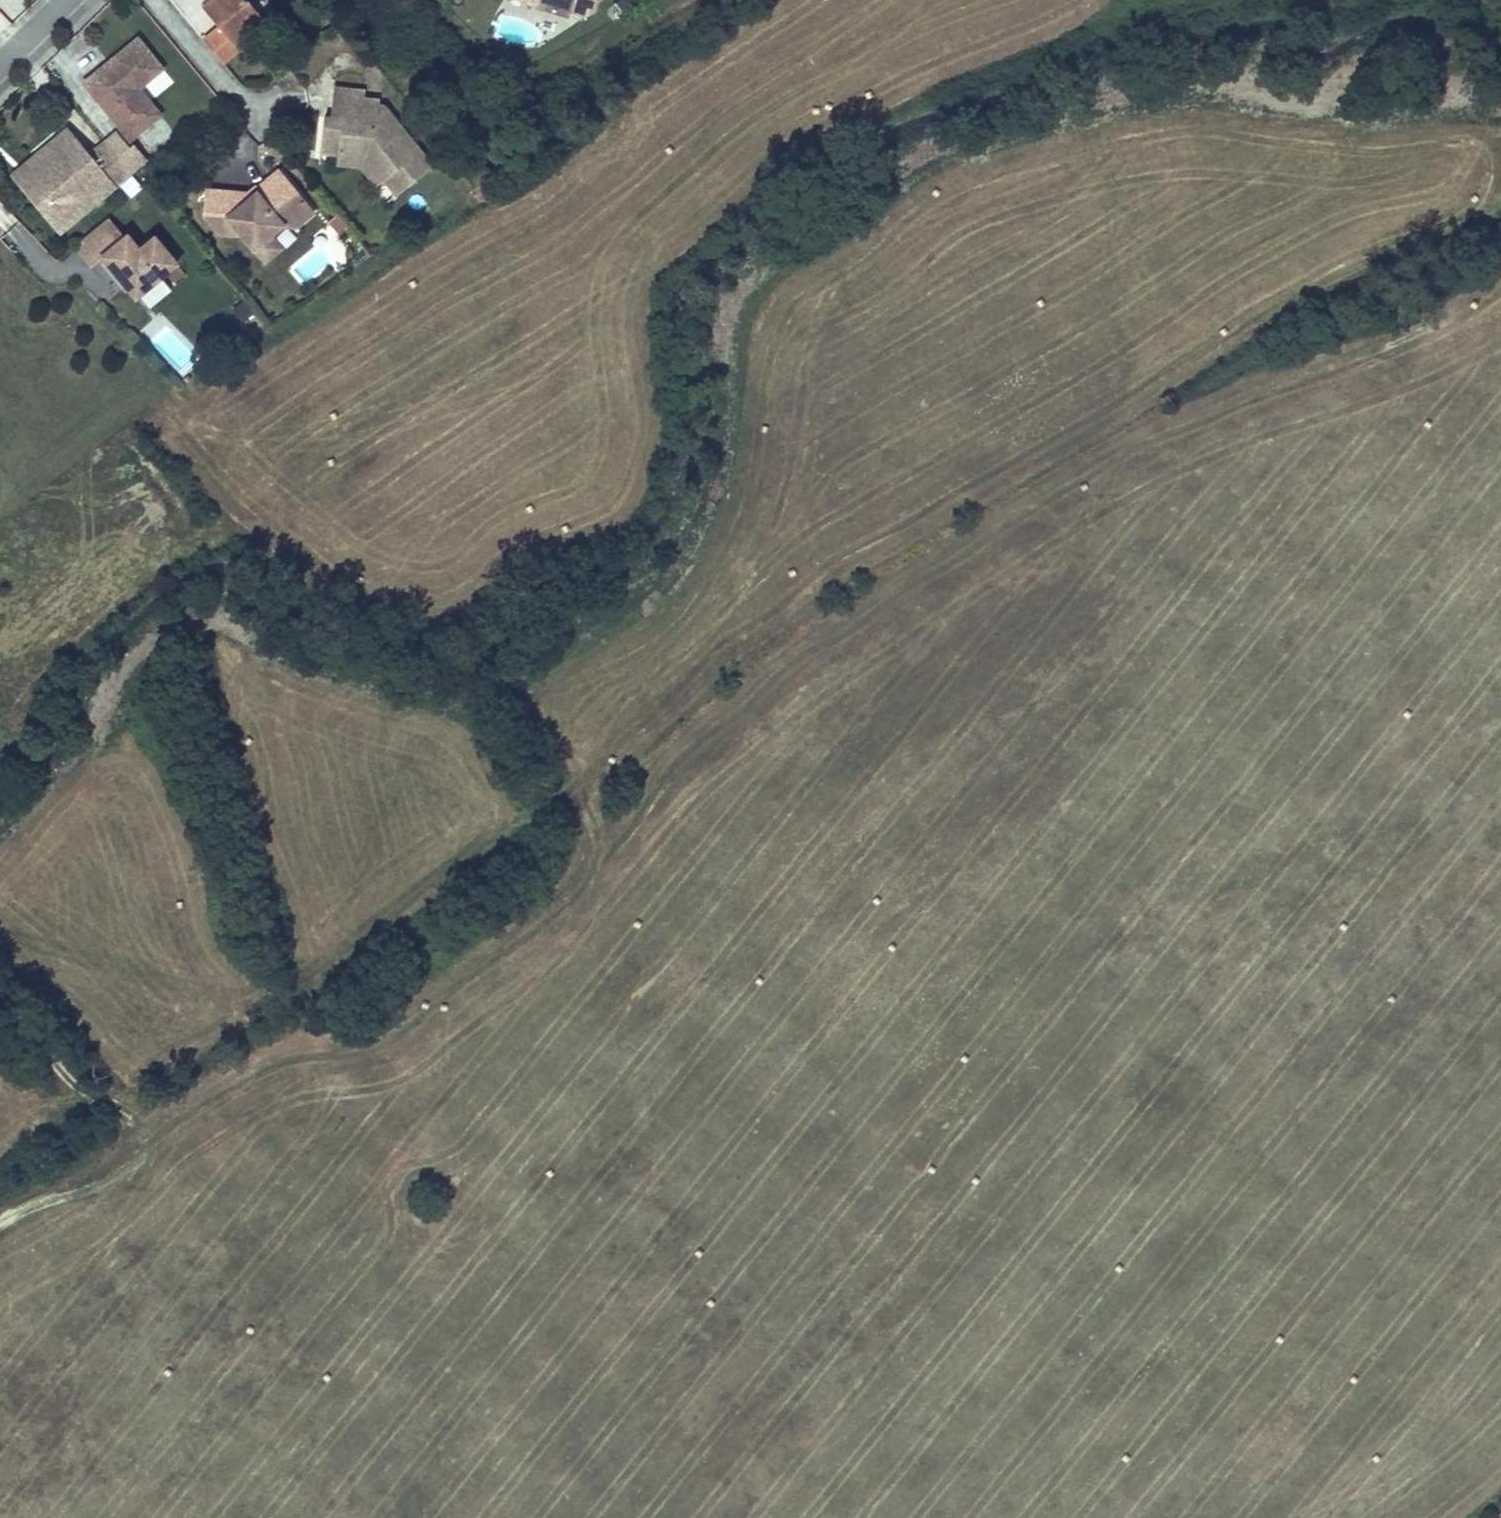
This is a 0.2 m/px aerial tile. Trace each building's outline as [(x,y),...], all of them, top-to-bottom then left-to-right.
[(248,0),(211,0),(203,7),(232,43),(263,18),(248,0)] [(598,0),(526,0),(537,3),(536,6),(570,16),(572,11),(583,14),(596,7),(598,0)] [(97,71),(83,82),(129,139),(152,121),(130,94),(138,88),(162,69),(137,38),(107,63),(110,67),(100,75),(97,71)] [(110,67),(107,63),(97,71),(100,75),(110,67)] [(138,88),(130,94),(152,121),(160,115),(138,88)] [(432,166),(384,105),(378,105),(379,99),(363,98),(364,91),(334,88),(331,117),(324,117),(321,152),(340,154),(340,148),(361,151),(384,179),(396,194),(432,166)] [(70,197),(104,169),(116,184),(131,171),(106,140),(90,153),(69,127),(38,153),(51,169),(24,190),(52,224),(76,204),(70,197)] [(384,179),(361,151),(340,148),(340,154),(339,163),(361,166),(376,185),(384,179)] [(51,169),(38,153),(11,174),(24,190),(51,169)] [(315,211),(307,202),(278,166),(255,185),(252,187),(206,186),(205,218),(218,234),(242,235),(252,247),(265,262),(284,246),(282,244),(294,235),(290,231),(315,211)] [(58,231),(116,184),(104,169),(70,197),(76,204),(52,224),(58,231)] [(348,225),(337,213),(327,222),(338,234),(348,225)] [(135,298),(177,263),(154,236),(139,249),(127,235),(124,237),(109,217),(79,242),(74,247),(90,267),(102,257),(135,298)]
